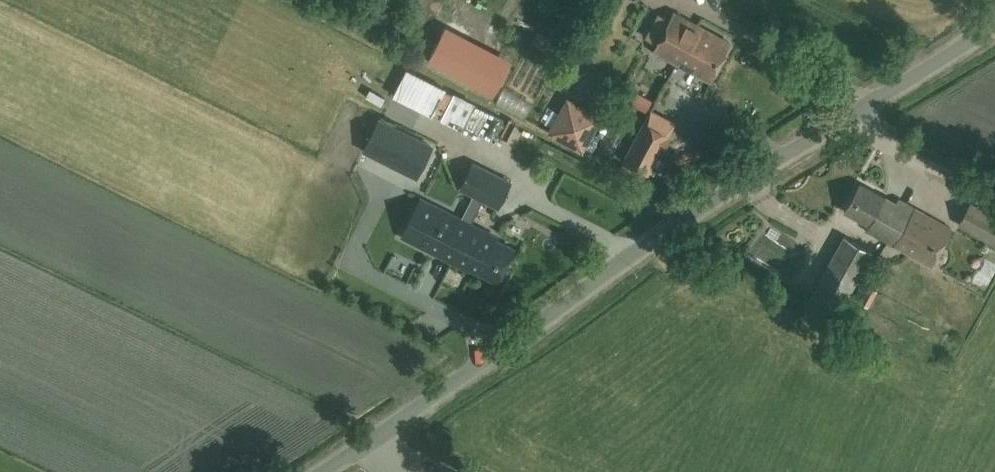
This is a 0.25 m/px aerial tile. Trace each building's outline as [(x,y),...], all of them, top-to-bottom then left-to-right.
[(678,63),(697,26),(672,12),(653,50),(678,63)] [(697,26),(678,63),(710,80),(729,42),(697,26)] [(553,40),(537,32),(531,42),(547,51),(553,40)] [(514,69),(448,35),(433,63),(499,98),(514,69)] [(568,100),(551,131),(582,148),(599,117),(568,100)] [(645,123),(625,161),(649,174),(662,147),(664,148),(670,138),(668,137),(669,135),(645,123)] [(420,170),(432,146),(393,126),(380,151),(420,170)] [(473,161),(460,186),(498,206),(511,182),(473,161)] [(893,245),(914,209),(896,200),(894,204),(858,185),(844,211),(867,223),(864,229),(893,245)] [(421,198),(402,235),(452,259),(470,223),(470,222),(421,198)] [(969,203),(958,224),(990,241),(994,244),(994,217),(969,203)] [(914,209),(893,245),(929,265),(950,228),(914,209)] [(497,280),(512,247),(483,233),(485,231),(470,223),(452,259),(451,261),(466,268),(468,266),(497,280)] [(840,310),(871,253),(843,237),(812,294),(840,310)] [(994,256),(994,255),(982,248),(966,279),(980,286),(994,256)] [(875,262),(883,267),(887,260),(879,255),(875,262)] [(869,286),(860,301),(868,306),(877,291),(869,286)]
